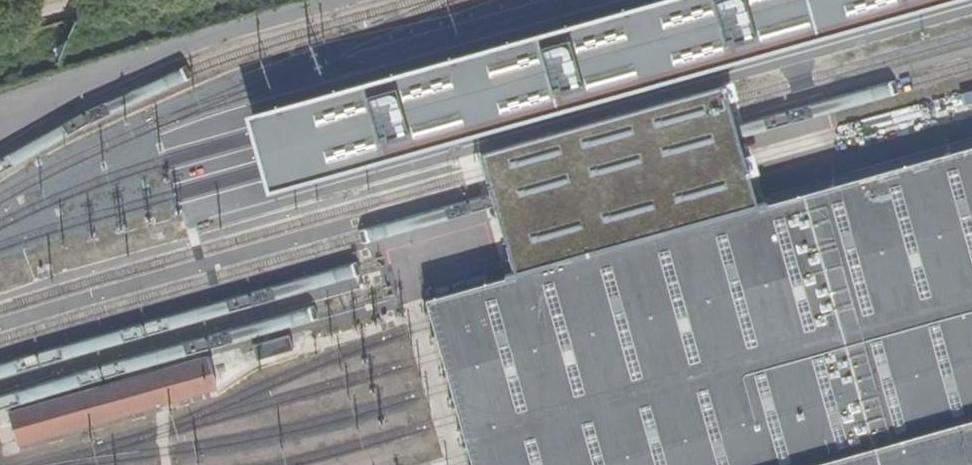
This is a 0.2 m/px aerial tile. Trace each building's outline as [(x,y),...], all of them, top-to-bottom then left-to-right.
[(278,189),(954,0),(658,0),(257,112),(262,132),(272,167),(278,189)] [(756,201),(744,159),(737,131),(729,102),(721,77),(475,145),(483,171),(491,200),(510,270),(421,296),(429,324),(438,356),(447,387),(456,418),(467,457),(469,464),(971,464),(971,141),(756,201)]
